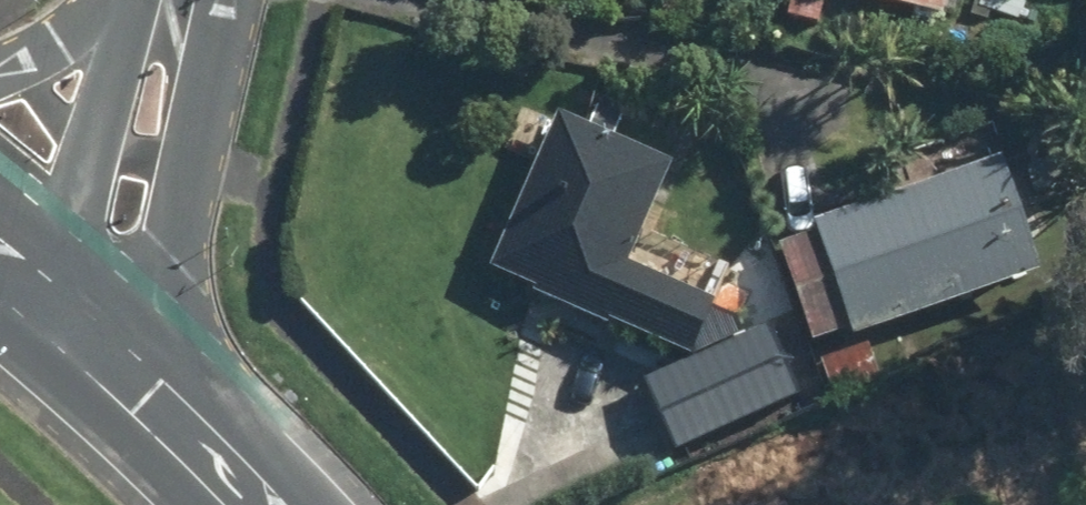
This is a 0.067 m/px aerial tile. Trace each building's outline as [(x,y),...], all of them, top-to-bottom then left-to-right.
[(935,24),(941,0),(834,0),(935,24)] [(479,274),(679,373),(704,321),(636,288),(648,264),(626,253),(660,185),(550,131),(479,274)] [(991,172),(795,234),(805,265),(770,277),(792,344),(827,333),(835,359),(1032,297),(991,172)]
